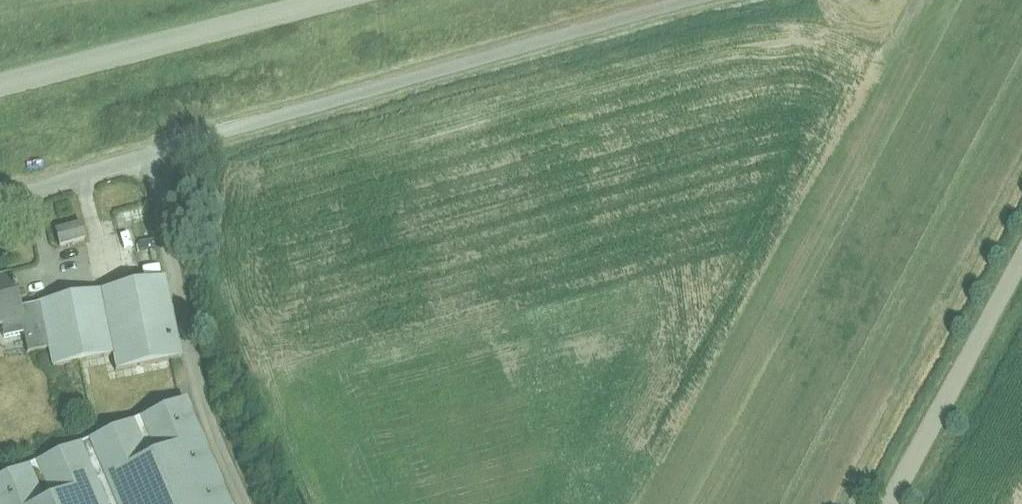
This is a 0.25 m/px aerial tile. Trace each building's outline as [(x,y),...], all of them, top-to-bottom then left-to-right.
[(60,247),(85,240),(82,225),(55,232),(60,247)] [(40,304),(19,308),(15,293),(17,292),(16,288),(14,288),(11,278),(0,281),(0,323),(4,338),(23,334),(27,354),(49,349),(52,367),(112,355),(115,372),(180,359),(164,279),(40,304)] [(185,401),(0,480),(0,503),(229,503),(185,401)]
